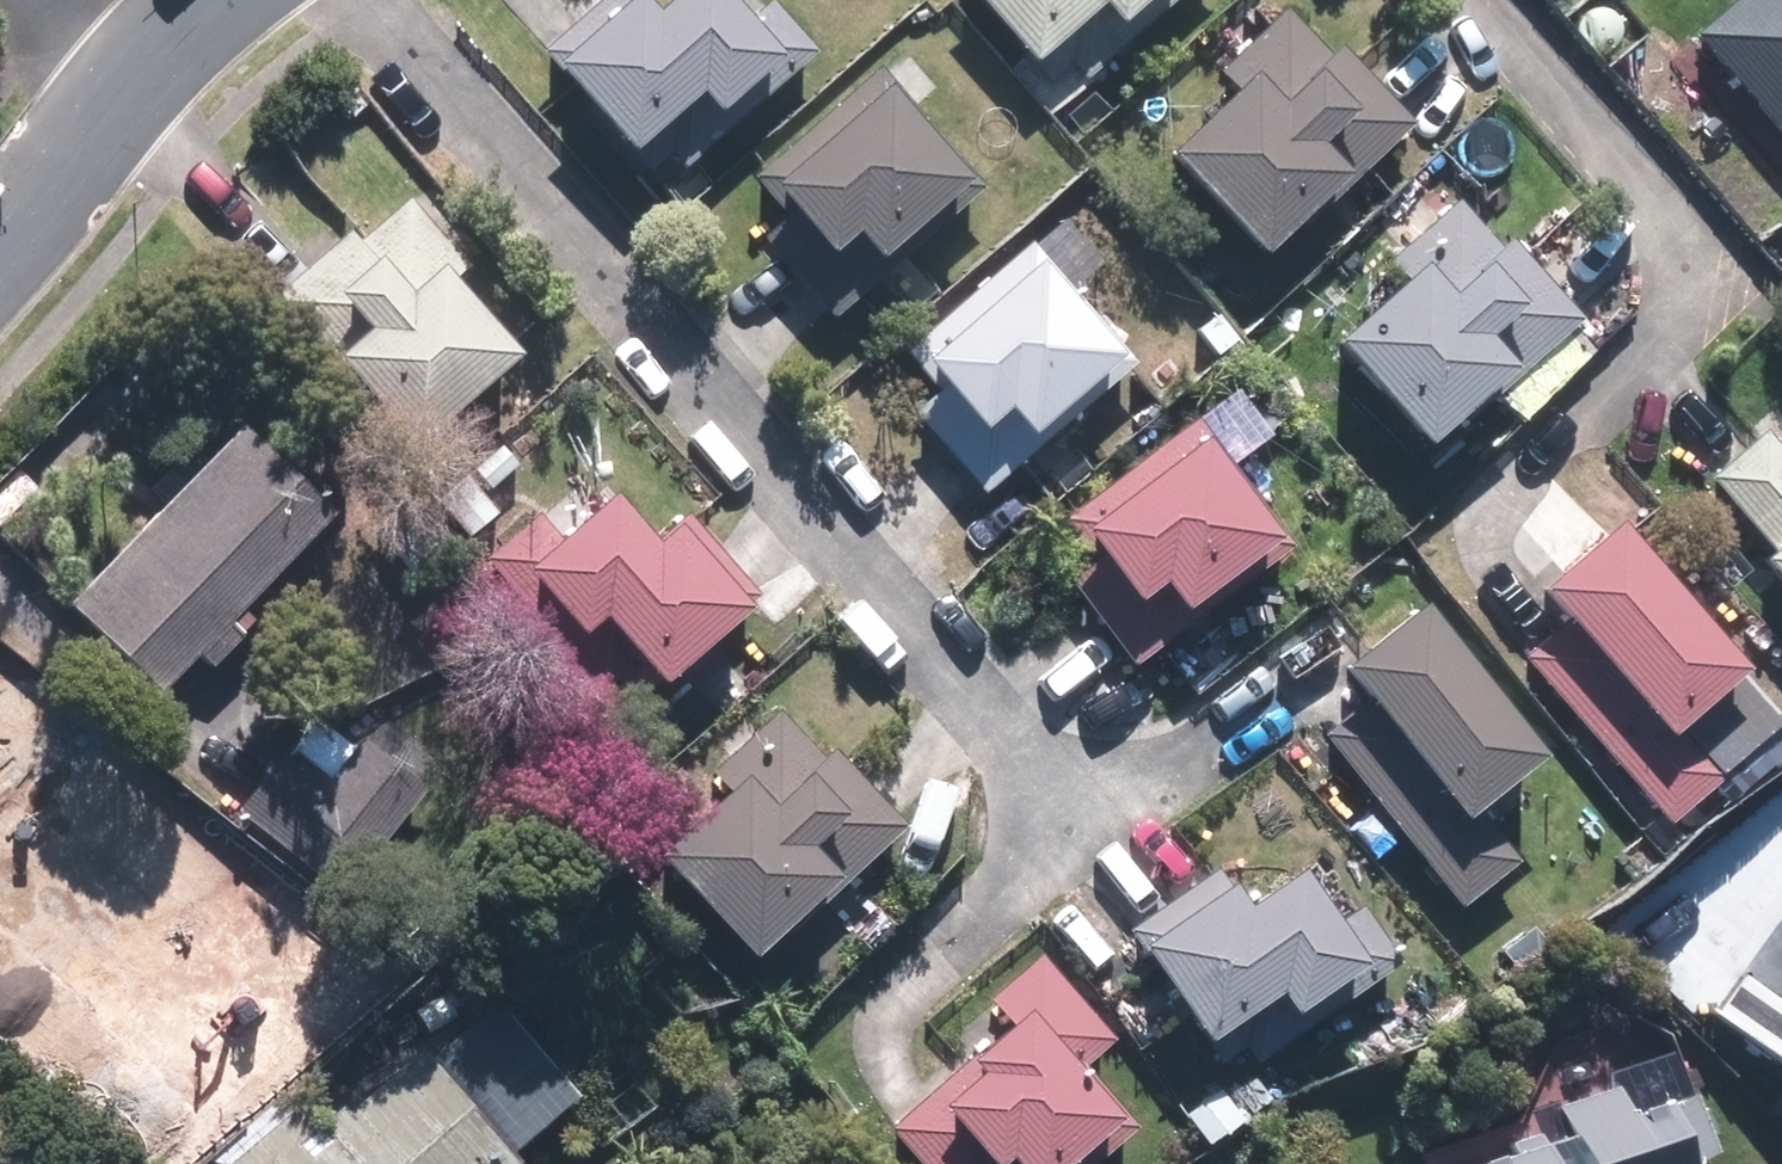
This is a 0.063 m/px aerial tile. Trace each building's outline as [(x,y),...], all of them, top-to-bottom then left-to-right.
[(692,160),(824,46),(785,0),(773,0),(767,5),(762,0),(665,0),(661,3),(658,0),(611,0),(562,42),(647,140),(663,126),(692,160)] [(1092,70),(1174,0),(1001,0),(1062,71),(1080,55),(1092,70)] [(1781,112),(1781,0),(1740,0),(1708,28),(1781,112)] [(1184,137),(1275,237),(1348,172),(1352,175),(1419,115),(1350,38),(1335,52),(1294,6),(1234,59),(1251,77),(1184,137)] [(773,230),(844,308),(990,178),(885,61),(762,171),(796,210),(773,230)] [(473,255),(418,190),(282,304),(404,448),(533,340),(466,261),(473,255)] [(1352,329),(1442,429),(1514,364),(1519,370),(1589,307),(1521,232),(1509,243),(1466,195),(1402,253),(1417,271),(1352,329)] [(922,403),(993,483),(1135,360),(1127,351),(1137,342),(1041,234),(919,339),(952,377),(922,403)] [(1081,572),(1142,654),(1300,539),(1207,414),(1072,513),(1103,555),(1081,572)] [(82,595),(173,682),(347,503),(256,415),(82,595)] [(1723,473),(1781,540),(1781,435),(1776,427),(1723,473)] [(506,546),(641,698),(764,590),(694,511),(674,528),(628,476),(560,536),(542,515),(506,546)] [(1754,654),(1633,511),(1554,577),(1584,613),(1542,647),(1680,810),(1736,762),(1690,707),(1754,654)] [(1390,683),(1334,727),(1468,901),(1526,856),(1482,800),(1559,742),(1440,589),(1363,648),(1390,683)] [(34,681),(0,648),(0,717),(34,681)] [(659,821),(769,939),(838,875),(843,880),(913,814),(843,739),(833,749),(788,701),(659,821)] [(345,887),(432,785),(371,734),(340,772),(304,741),(249,806),(345,887)] [(40,1002),(139,900),(40,805),(30,816),(0,787),(0,964),(40,1002)] [(1165,936),(1223,1020),(1236,1011),(1262,1047),(1403,951),(1367,900),(1354,909),(1315,852),(1260,889),(1244,866),(1235,872),(1226,860),(1139,919),(1156,942),(1165,936)] [(941,1163),(1018,1163),(1035,1150),(1048,1163),(1051,1163),(1131,1097),(1094,1053),(1118,1033),(1049,951),(1002,990),(1023,1015),(901,1117),(941,1163)] [(1781,1045),(1781,990),(1758,973),(1732,1008),(1781,1045)] [(530,1145),(524,1139),(587,1085),(509,996),(444,1053),(433,1041),(336,1127),(313,1101),(243,1162),(244,1163),(509,1163),(530,1145)] [(229,1090),(160,1024),(102,1083),(172,1150),(229,1090)] [(1469,1135),(1480,1163),(1716,1163),(1679,1060),(1469,1135)]
